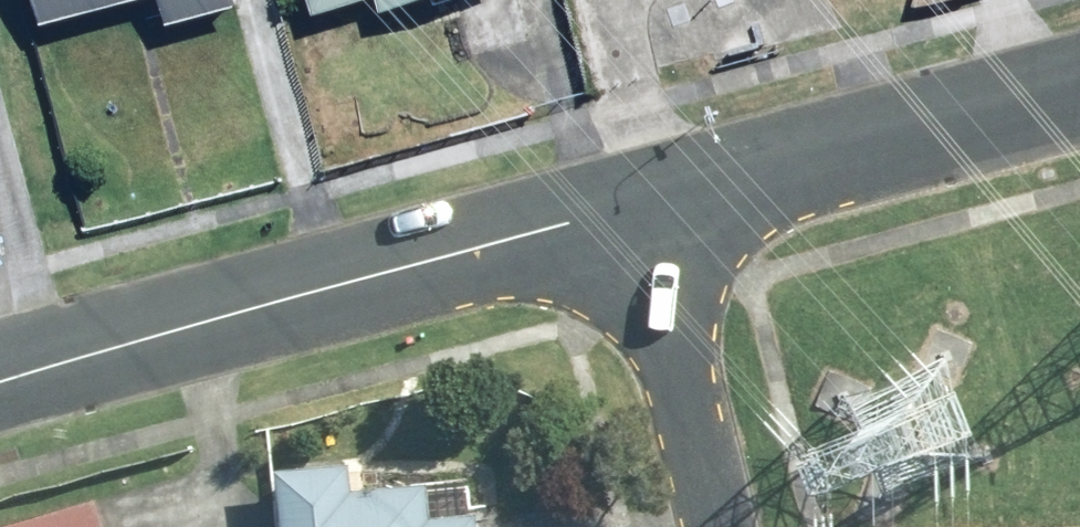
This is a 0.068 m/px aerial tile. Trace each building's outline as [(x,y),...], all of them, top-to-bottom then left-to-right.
[(40,29),(152,0),(32,0),(40,29)] [(167,29),(237,11),(234,0),(159,0),(167,29)] [(315,16),(367,0),(310,0),(315,16)] [(436,0),(377,0),(383,17),(436,0)] [(277,476),(281,526),(480,526),(477,481),(350,491),(349,471),(277,476)] [(15,526),(102,526),(95,504),(15,526)]
